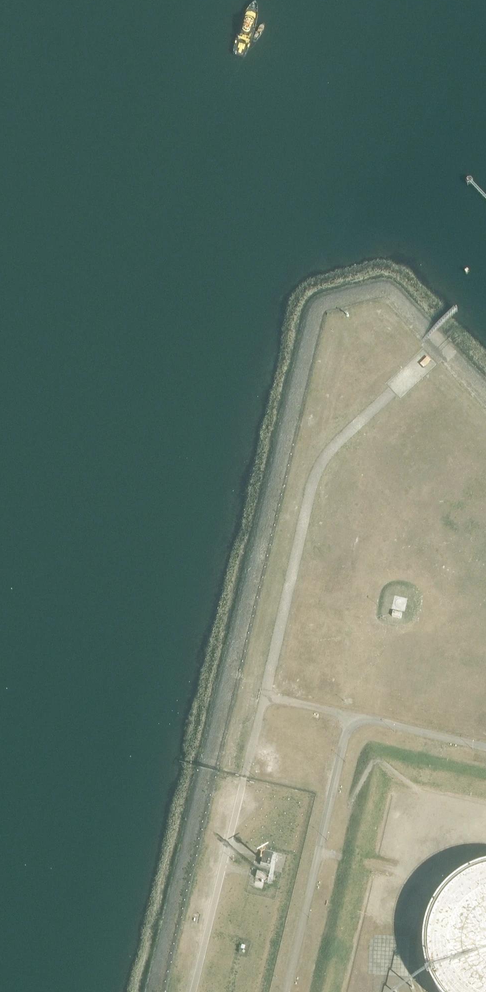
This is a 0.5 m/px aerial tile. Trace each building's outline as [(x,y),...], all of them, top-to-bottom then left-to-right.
[(273,854),(263,852),(263,853),(262,856),(261,857),(260,857),(259,857),(258,858),(259,858),(259,859),(260,859),(261,861),(260,864),(260,865),(270,867),(273,854)] [(265,880),(266,875),(256,872),(255,878),(265,880)] [(473,882),(451,898),(436,921),(430,948),(433,975),(442,991),(485,991),(485,878),(473,882)]
